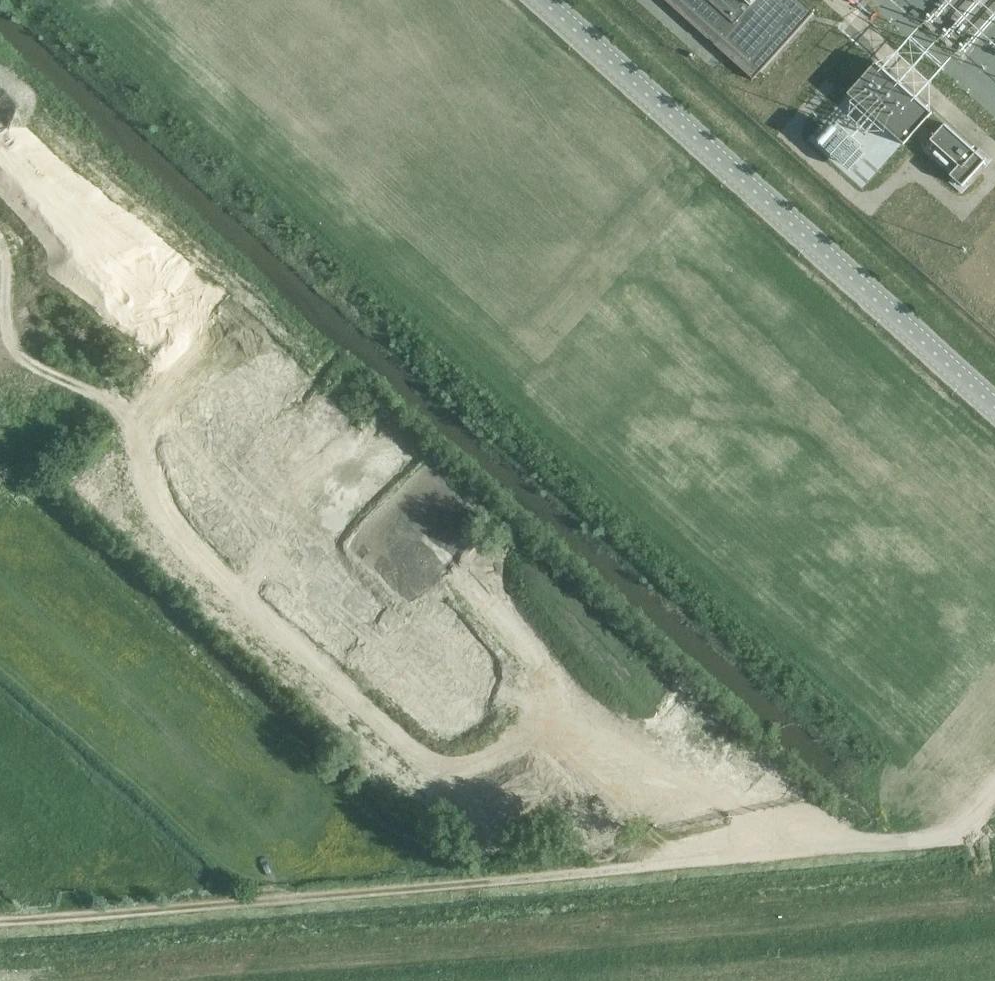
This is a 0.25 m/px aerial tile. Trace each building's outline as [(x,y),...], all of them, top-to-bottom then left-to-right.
[(753,79),(814,12),(800,0),(664,0),(753,79)] [(881,61),(836,109),(838,111),(813,137),(864,185),(934,111),(881,61)] [(944,124),(930,140),(958,166),(949,176),(962,187),(985,161),(944,124)]
